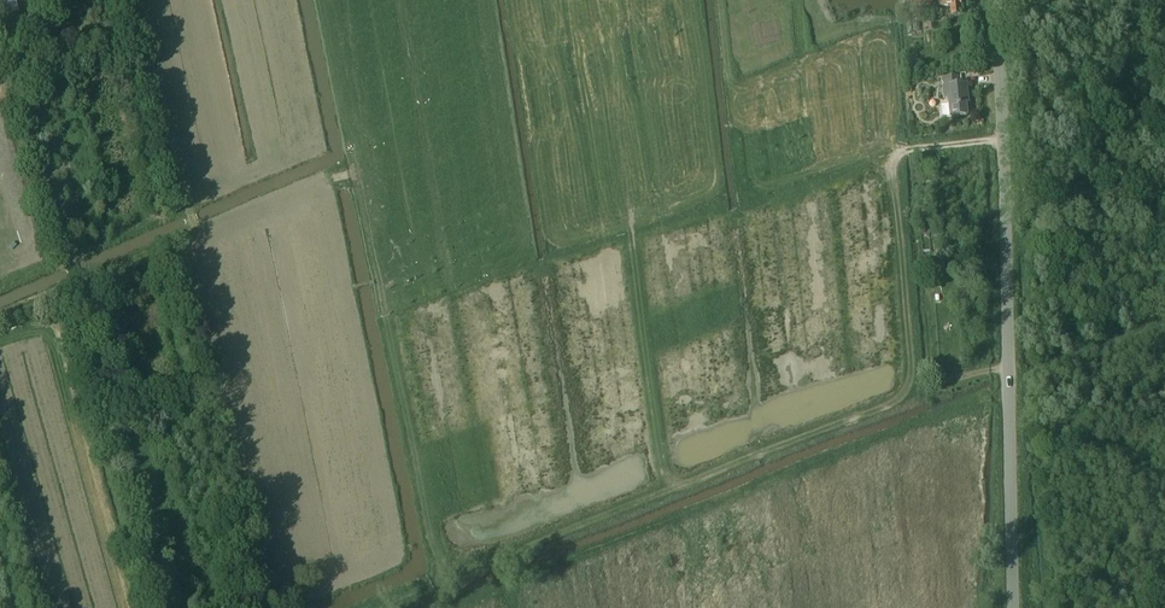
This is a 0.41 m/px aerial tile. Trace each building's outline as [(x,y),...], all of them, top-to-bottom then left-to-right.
[(15,4),(14,0),(0,0),(0,11),(2,16),(19,11),(17,3),(15,4)] [(950,6),(951,17),(962,16),(960,0),(941,0),(942,6),(950,6)] [(942,86),(943,87),(944,99),(949,98),(950,105),(942,106),(943,118),(968,115),(966,98),(969,98),(967,84),(962,84),(961,76),(941,78),(942,83),(943,83),(943,85),(942,86)]
